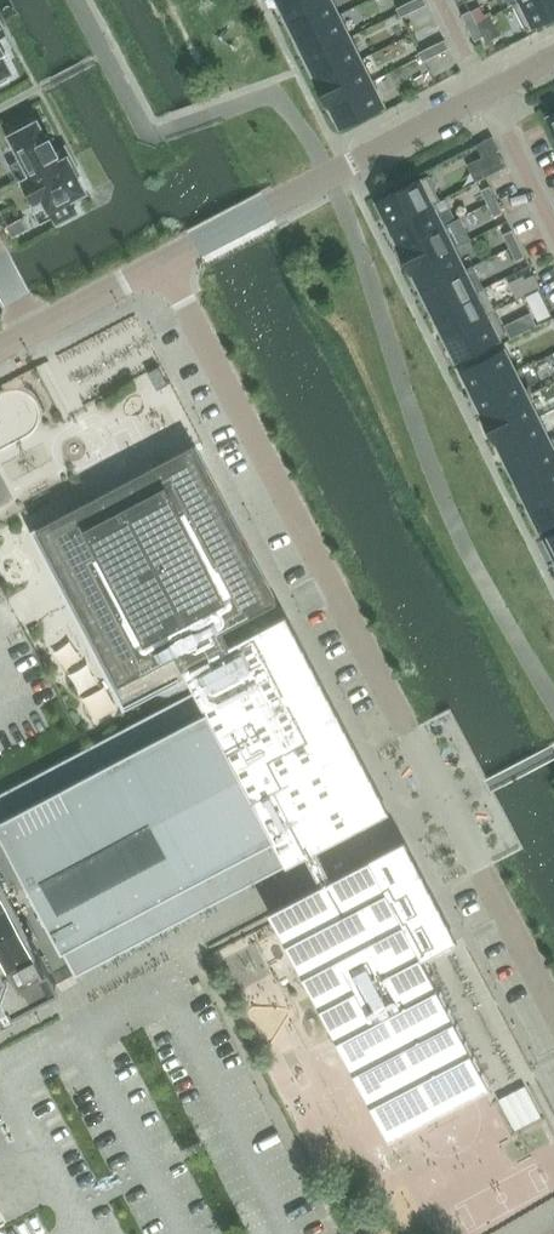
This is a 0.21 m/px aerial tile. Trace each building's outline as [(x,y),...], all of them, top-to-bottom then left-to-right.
[(285,10),(286,13),(311,0),(280,0),(285,10)] [(338,14),(331,0),(311,0),(286,13),(287,15),(297,35),(338,14)] [(425,0),(412,0),(410,1),(414,10),(427,3),(425,0)] [(522,0),(520,0),(513,3),(526,29),(553,15),(553,0),(523,0),(522,0)] [(401,16),(414,10),(410,1),(397,8),(401,16)] [(471,10),(477,23),(486,18),(480,6),(471,10)] [(462,14),(468,27),(477,23),(471,10),(471,9),(462,14)] [(349,36),(338,14),(297,35),(307,54),(306,55),(308,57),(349,36)] [(484,36),(477,23),(468,27),(475,40),(484,36)] [(310,60),(318,77),(318,78),(319,79),(360,59),(349,36),(308,57),(309,60),(310,60)] [(432,45),(436,54),(449,48),(445,39),(432,45)] [(11,76),(8,72),(11,71),(2,53),(6,51),(0,40),(0,82),(11,76)] [(419,52),(423,61),(436,54),(432,45),(419,52)] [(360,59),(319,79),(330,101),(371,81),(360,59)] [(371,81),(330,101),(330,103),(331,103),(342,126),(383,105),(371,81)] [(65,146),(58,150),(51,136),(46,139),(37,121),(35,122),(33,118),(11,129),(13,134),(11,135),(33,176),(33,177),(71,157),(65,146)] [(490,153),(499,149),(493,136),(484,140),(490,153)] [(73,166),(75,165),(71,157),(33,177),(33,176),(24,180),(35,200),(43,196),(57,222),(77,212),(70,198),(85,190),(77,175),(73,166)] [(379,199),(391,224),(432,203),(433,204),(441,200),(429,175),(379,199)] [(497,199),(490,186),(482,190),(488,203),(497,199)] [(497,199),(488,203),(495,216),(503,212),(497,199)] [(391,224),(401,244),(400,244),(401,246),(443,225),(433,204),(432,203),(391,224)] [(22,217),(7,225),(13,236),(28,228),(22,217)] [(401,246),(412,268),(454,247),(443,225),(401,246)] [(519,243),(512,230),(504,234),(510,247),(519,243)] [(510,247),(517,260),(525,256),(519,243),(510,247)] [(465,270),(454,247),(412,268),(413,270),(413,269),(424,290),(465,270)] [(424,290),(435,312),(476,292),(465,270),(424,290)] [(532,291),(540,287),(534,274),(525,278),(528,283),(532,291)] [(517,298),(532,291),(528,283),(525,278),(524,275),(509,282),(517,298)] [(540,288),(526,295),(539,321),(552,314),(540,288)] [(435,312),(446,334),(487,314),(486,313),(476,292),(435,312)] [(495,308),(486,313),(487,314),(446,334),(458,359),(508,334),(495,308)] [(531,312),(521,317),(527,330),(537,325),(531,312)] [(516,372),(504,348),(462,368),(474,393),(516,372)] [(516,372),(474,393),(485,413),(484,413),(485,415),(527,394),(516,372)] [(538,416),(527,394),(485,415),(496,437),(538,416)] [(538,416),(496,437),(497,439),(507,459),(549,439),(538,416)] [(518,481),(553,464),(553,449),(549,439),(507,459),(518,481)] [(423,958),(458,939),(405,839),(332,877),(327,867),(318,849),(391,811),(287,614),(231,643),(223,628),(276,600),(195,445),(32,531),(113,686),(175,653),(195,690),(86,748),(0,793),(0,831),(76,975),(293,861),(294,862),(307,855),(316,872),(322,883),(270,910),(289,946),(383,1123),(382,1124),(390,1140),(491,1087),(423,958)] [(553,491),(553,464),(518,481),(529,503),(553,491)] [(541,528),(553,521),(553,491),(529,503),(541,528)] [(2,1015),(24,1003),(31,999),(57,985),(0,877),(0,1015),(2,1015)] [(240,982),(252,1017),(278,1008),(266,973),(240,982)]
